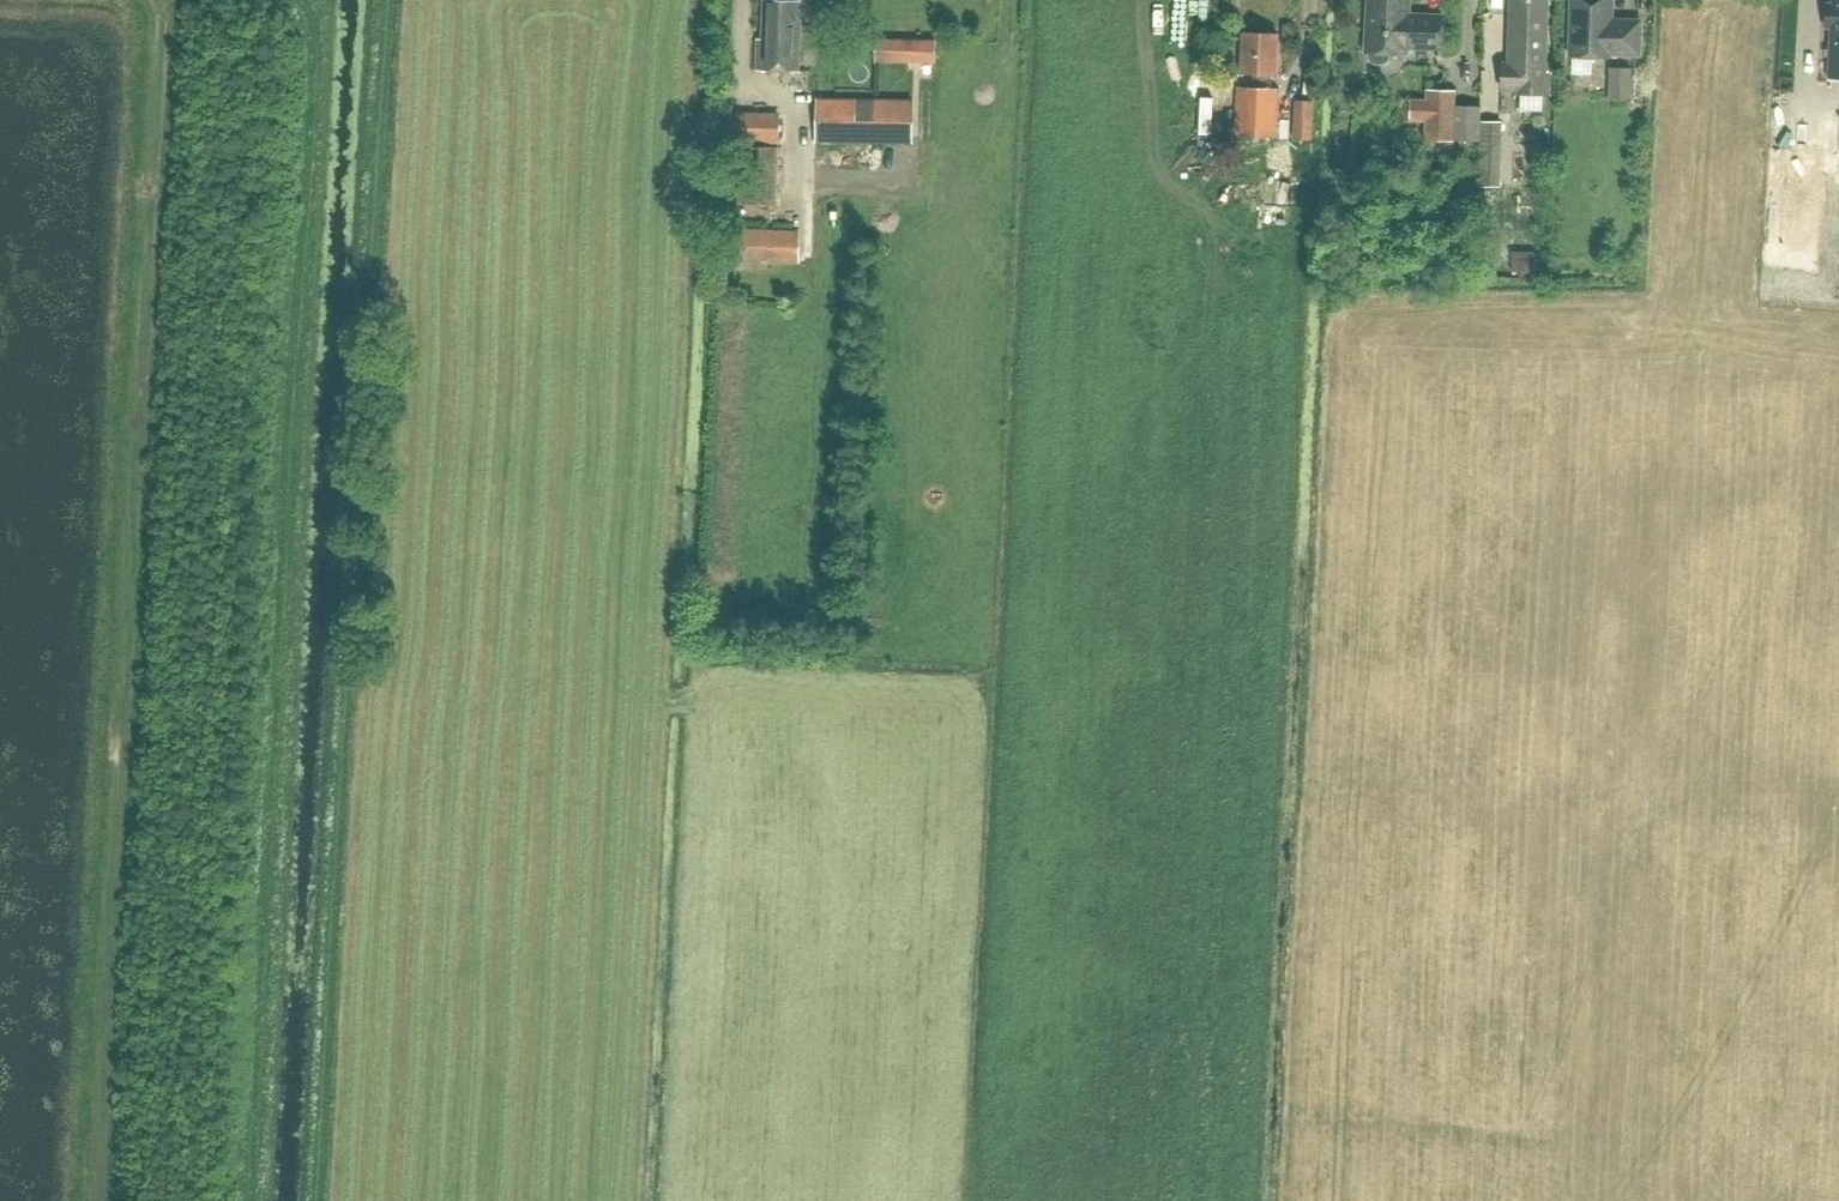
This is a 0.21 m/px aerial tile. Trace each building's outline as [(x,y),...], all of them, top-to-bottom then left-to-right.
[(1365,53),(1370,53),(1370,57),(1371,60),(1374,62),(1382,63),(1385,61),(1387,57),(1387,54),(1406,55),(1406,49),(1440,51),(1442,18),(1408,16),(1409,0),(1372,0),(1371,13),(1367,13),(1365,53)] [(1521,90),(1520,109),(1543,110),(1543,91),(1549,91),(1550,59),(1545,59),(1547,16),(1547,0),(1510,0),(1508,63),(1502,62),(1502,90),(1521,90)] [(1569,53),(1639,55),(1640,20),(1611,20),(1612,0),(1571,0),(1569,53)] [(1831,4),(1825,4),(1824,30),(1830,30),(1828,80),(1838,80),(1838,0),(1831,0),(1831,4)] [(799,29),(800,4),(765,3),(765,28),(758,28),(757,72),(806,73),(807,29),(799,29)] [(1241,74),(1253,74),(1253,88),(1237,87),(1234,137),(1277,139),(1279,89),(1271,89),(1272,75),(1277,75),(1278,34),(1243,33),(1241,74)] [(934,62),(935,42),(877,41),(876,61),(934,62)] [(1629,67),(1609,66),(1608,99),(1628,100),(1629,67)] [(1452,142),(1455,94),(1427,93),(1427,102),(1412,102),(1411,122),(1426,123),(1425,141),(1452,142)] [(913,98),(816,96),(815,139),(913,140),(913,98)] [(1293,139),(1312,141),(1314,101),(1294,101),(1293,139)] [(1481,105),(1455,104),(1454,139),(1479,140),(1481,105)] [(730,113),(729,142),(781,145),(782,115),(730,113)] [(1815,154),(1838,155),(1838,115),(1818,113),(1815,154)] [(1481,121),(1478,187),(1500,187),(1502,122),(1481,121)] [(743,204),(777,206),(779,148),(744,147),(743,204)] [(1575,180),(1575,192),(1587,193),(1587,180),(1575,180)] [(738,260),(796,262),(796,234),(739,232),(738,260)]
